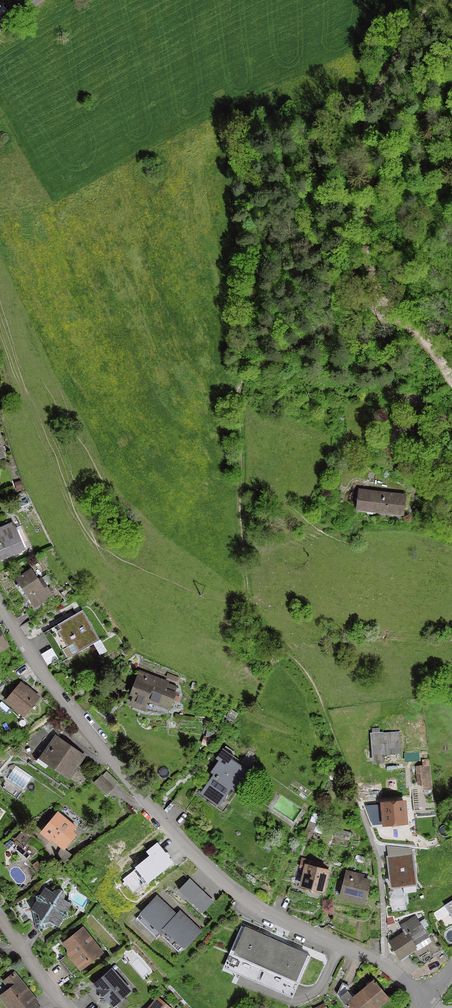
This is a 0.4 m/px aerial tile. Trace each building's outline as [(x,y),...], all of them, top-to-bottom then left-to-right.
[(358,491),(356,512),(365,513),(366,510),(402,514),(404,496),(358,491)] [(21,551),(13,532),(15,531),(12,523),(0,528),(0,560),(21,551)] [(51,595),(40,579),(37,581),(30,571),(15,581),(33,607),(51,595)] [(61,593),(65,600),(75,595),(70,587),(61,593)] [(77,617),(75,614),(44,633),(61,662),(99,640),(81,611),(80,611),(82,614),(77,617)] [(131,693),(130,694),(134,696),(131,703),(130,705),(132,705),(133,702),(144,706),(146,700),(169,708),(174,694),(157,688),(159,683),(146,679),(147,676),(139,673),(131,693)] [(75,686),(79,690),(86,685),(82,680),(75,686)] [(25,713),(37,699),(25,688),(24,689),(19,684),(5,701),(14,709),(16,706),(25,713)] [(48,722),(58,732),(62,727),(52,718),(48,722)] [(382,753),(398,752),(397,734),(371,736),(373,761),(383,761),(382,753)] [(68,767),(70,769),(78,757),(56,741),(44,758),(64,773),(68,767)] [(233,756),(222,749),(215,759),(217,761),(209,772),(212,774),(201,791),(212,798),(216,792),(224,798),(230,789),(233,791),(247,771),(251,765),(242,759),(238,765),(231,759),(233,756)] [(15,765),(3,784),(19,795),(32,777),(15,765)] [(430,788),(428,767),(416,768),(417,784),(421,784),(422,789),(430,788)] [(111,788),(100,777),(94,783),(105,794),(111,788)] [(383,824),(405,822),(403,803),(382,805),(383,824)] [(65,846),(73,836),(66,830),(69,824),(56,814),(40,832),(49,839),(52,835),(65,846)] [(172,863),(157,844),(147,852),(151,856),(136,868),(148,883),(172,863)] [(416,884),(413,856),(390,858),(393,886),(416,884)] [(326,872),(324,871),(325,865),(301,859),(299,866),(305,868),(300,885),(321,890),(326,872)] [(362,902),(363,903),(368,882),(357,880),(358,875),(345,872),(339,896),(352,900),(353,897),(363,900),(362,902)] [(188,901),(199,890),(188,879),(178,890),(188,901)] [(35,901),(30,910),(37,915),(39,924),(48,922),(56,927),(62,918),(66,916),(65,912),(70,905),(62,899),(63,897),(63,894),(62,892),(59,890),(57,890),(55,890),(53,891),(52,893),(44,888),(39,895),(34,896),(35,901)] [(201,892),(191,903),(201,913),(212,902),(201,892)] [(175,916),(155,897),(135,919),(155,938),(158,935),(158,934),(175,916)] [(443,906),(451,920),(451,900),(443,906)] [(183,948),(199,932),(178,913),(175,916),(158,934),(158,935),(178,954),(183,948)] [(404,933),(389,943),(398,958),(414,948),(413,946),(426,937),(413,918),(399,927),(404,933)] [(274,941),(240,926),(228,954),(262,970),(274,941)] [(63,943),(70,951),(59,960),(69,973),(80,964),(81,965),(87,960),(91,961),(100,954),(81,929),(63,943)] [(309,957),(274,941),(262,970),(297,984),(309,957)] [(110,971),(87,991),(101,1007),(108,1007),(128,991),(110,971)] [(29,999),(31,998),(12,974),(4,981),(10,989),(2,995),(12,1007),(11,1007),(36,1007),(33,1003),(35,1001),(34,1001),(32,1002),(29,999)] [(387,998),(372,981),(359,992),(372,1007),(385,996),(387,999),(387,998)] [(341,983),(336,994),(344,1005),(345,1004),(349,1007),(371,1007),(372,1007),(359,992),(352,998),(346,991),(348,987),(341,983)] [(157,998),(149,1007),(169,1007),(157,998)]
